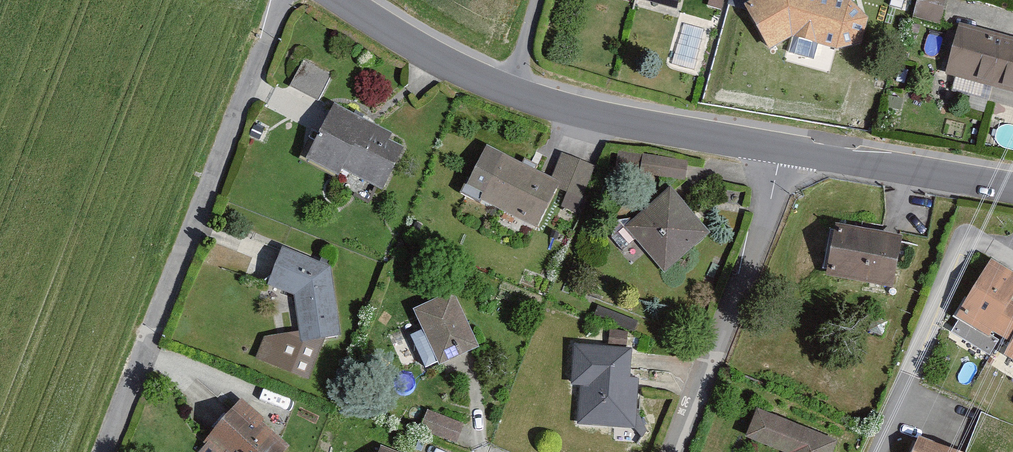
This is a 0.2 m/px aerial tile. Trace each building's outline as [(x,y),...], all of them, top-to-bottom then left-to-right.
[(675,8),(678,0),(647,0),(675,8)] [(743,0),(770,47),(792,35),(841,47),(865,39),(870,14),(857,0),(744,0),(743,0)] [(962,28),(948,84),(1012,100),(1012,40),(962,28)] [(792,39),(789,52),(831,61),(834,48),(792,39)] [(290,85),(319,100),(332,73),(304,58),(290,85)] [(393,132),(334,101),(306,156),(338,173),(342,166),(383,188),(405,146),(390,138),(393,132)] [(553,177),(489,145),(467,189),(539,225),(557,187),(561,180),(553,177)] [(557,187),(584,197),(596,165),(561,152),(553,177),(561,180),(557,187)] [(671,184),(624,224),(665,272),(712,232),(671,184)] [(902,234),(837,222),(828,273),(893,285),(902,234)] [(330,263),(282,245),(267,281),(295,294),(299,329),(301,342),(327,337),(341,334),(330,263)] [(991,255),(955,314),(989,335),(992,329),(1001,334),(1012,314),(1012,269),(991,255)] [(453,289),(414,307),(440,362),(479,344),(453,289)] [(1001,334),(1010,340),(1003,351),(1012,358),(1012,314),(1001,334)] [(309,379),(327,337),(301,342),(299,329),(264,335),(256,357),(309,379)] [(632,349),(574,344),(571,382),(580,382),(576,424),(635,429),(640,376),(629,375),(632,349)] [(196,448),(200,451),(281,451),(291,441),(242,397),(196,448)] [(757,406),(745,435),(787,451),(833,451),(838,439),(757,406)] [(421,428),(457,442),(465,423),(428,409),(421,428)] [(919,435),(912,451),(961,451),(919,435)]
